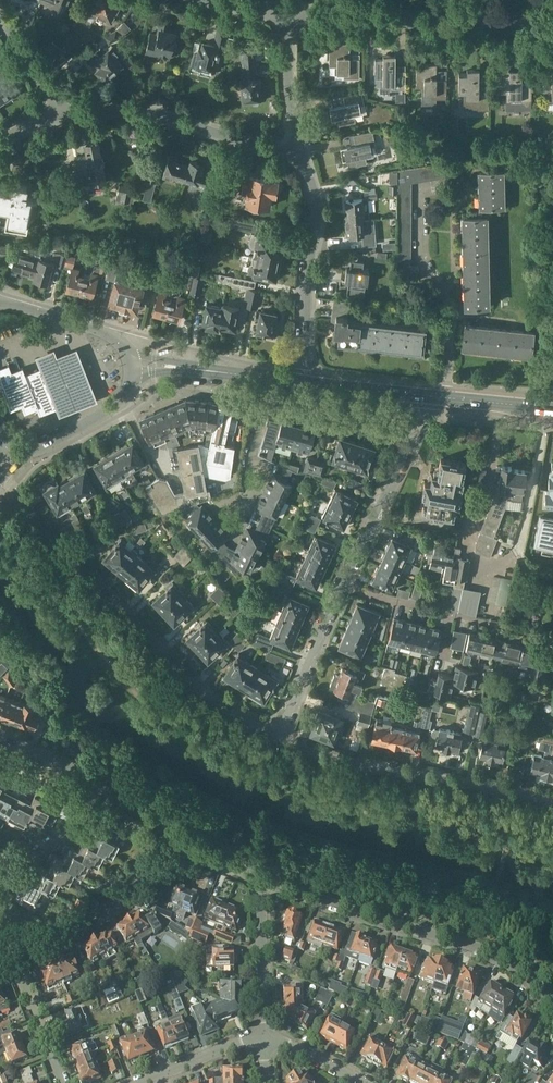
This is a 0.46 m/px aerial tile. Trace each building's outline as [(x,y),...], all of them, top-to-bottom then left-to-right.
[(41,1),(48,4),(54,6),(54,9),(59,11),(63,10),(68,0),(42,0),(41,1)] [(91,11),(98,15),(97,15),(97,18),(105,22),(106,21),(107,20),(112,22),(123,2),(119,0),(97,0),(91,11)] [(152,54),(168,58),(175,33),(167,30),(170,20),(163,18),(158,35),(151,33),(145,53),(152,55),(152,54)] [(203,44),(201,43),(196,42),(193,52),(195,53),(192,65),(201,68),(200,73),(210,76),(216,54),(217,54),(218,53),(223,54),(225,49),(230,50),(233,39),(227,37),(229,32),(217,29),(214,41),(216,42),(215,45),(207,43),(207,46),(203,45),(203,44)] [(109,43),(120,37),(116,31),(106,37),(109,43)] [(44,50),(50,56),(60,47),(53,41),(44,50)] [(360,78),(360,59),(350,59),(350,43),(338,43),(338,48),(330,48),(329,66),(335,66),(335,75),(344,75),(344,78),(360,78)] [(112,47),(101,56),(98,52),(90,59),(97,66),(98,65),(100,67),(97,70),(98,72),(97,73),(102,78),(104,78),(105,79),(116,70),(118,70),(121,68),(120,66),(122,65),(117,59),(120,56),(112,47)] [(244,74),(241,74),(243,99),(250,99),(251,102),(252,101),(254,105),(258,104),(259,101),(260,101),(259,86),(261,85),(261,80),(259,79),(258,78),(255,78),(254,66),(255,66),(254,47),(241,49),(242,60),(243,67),(244,67),(244,74)] [(67,58),(59,50),(45,64),(53,72),(67,58)] [(395,55),(383,54),(383,59),(375,59),(375,78),(381,78),(381,86),(390,86),(390,89),(405,90),(406,70),(395,70),(395,55)] [(416,68),(416,87),(422,87),(422,95),(422,104),(436,105),(436,99),(447,99),(447,70),(437,70),(437,64),(425,64),(424,68),(416,68)] [(459,73),(459,92),(464,92),(464,100),(464,109),(489,109),(489,104),(489,84),(479,84),(479,69),(467,69),(467,73),(459,73)] [(502,73),(501,92),(507,92),(507,100),(507,109),(531,109),(532,104),(532,84),(522,84),(522,69),(510,69),(509,73),(502,73)] [(543,92),(549,92),(549,100),(549,109),(552,109),(552,69),(552,73),(544,73),(543,92)] [(4,102),(3,100),(12,94),(13,93),(13,91),(13,90),(12,88),(11,88),(9,88),(8,89),(2,80),(4,79),(0,73),(0,104),(4,102)] [(362,90),(343,93),(345,103),(329,106),(332,118),(336,117),(338,125),(356,122),(355,116),(363,115),(361,105),(365,105),(362,90)] [(341,147),(343,160),(347,159),(349,167),(367,163),(366,157),(374,156),(373,147),(376,146),(373,131),(354,134),(356,144),(341,147)] [(532,136),(532,145),(541,145),(541,136),(532,136)] [(105,178),(97,140),(86,142),(76,144),(78,153),(77,154),(81,171),(85,170),(87,179),(93,178),(93,180),(105,178)] [(28,153),(9,156),(12,169),(30,166),(28,153)] [(174,178),(183,180),(188,167),(168,160),(162,177),(173,180),(174,178)] [(188,167),(183,180),(193,183),(192,186),(192,188),(193,190),(193,192),(195,193),(196,195),(201,197),(199,204),(206,206),(209,196),(207,195),(214,175),(202,171),(204,165),(190,160),(188,167)] [(448,162),(442,163),(444,176),(450,175),(448,162)] [(437,177),(444,176),(442,163),(435,164),(437,177)] [(431,178),(437,177),(435,164),(429,165),(431,178)] [(147,181),(142,199),(143,199),(150,201),(151,201),(155,186),(155,184),(156,184),(155,184),(155,183),(160,167),(159,167),(152,165),(148,182),(147,181)] [(424,179),(431,178),(429,165),(422,166),(424,179)] [(418,180),(424,179),(422,166),(416,167),(418,180)] [(411,181),(418,180),(416,167),(409,168),(411,181)] [(409,168),(398,170),(398,181),(411,181),(409,168)] [(503,171),(479,172),(480,207),(504,206),(503,171)] [(273,179),(251,175),(250,178),(245,178),(243,194),(248,195),(247,203),(250,203),(250,204),(251,206),(264,208),(266,207),(266,206),(268,206),(270,194),(271,194),(271,193),(275,194),(277,181),(273,180),(273,179)] [(0,220),(0,221),(0,230),(15,233),(17,227),(27,229),(33,198),(26,197),(27,193),(26,192),(27,187),(13,184),(13,185),(12,189),(0,187),(0,220)] [(136,189),(119,184),(116,199),(133,203),(136,189)] [(397,194),(397,184),(388,184),(388,194),(397,194)] [(363,199),(346,200),(348,216),(354,215),(355,219),(370,218),(368,199),(377,198),(377,191),(376,191),(375,188),(369,188),(369,192),(365,192),(365,199),(363,199)] [(228,202),(218,198),(218,199),(214,197),(209,210),(222,215),(228,202)] [(354,215),(348,216),(345,216),(347,235),(366,233),(367,250),(378,250),(378,251),(397,251),(397,247),(397,245),(387,245),(387,246),(378,246),(378,242),(376,217),(370,218),(355,219),(354,215)] [(463,216),(465,304),(489,304),(487,215),(463,216)] [(228,226),(253,231),(255,232),(257,224),(230,219),(228,226)] [(261,233),(255,232),(253,231),(251,241),(250,243),(251,245),(252,246),(253,247),(256,248),(254,256),(281,261),(283,254),(281,252),(283,244),(283,243),(283,242),(282,241),(281,241),(280,240),(279,240),(278,241),(277,241),(277,242),(276,243),(260,239),(261,233)] [(14,254),(15,247),(0,245),(0,252),(14,254)] [(11,269),(34,276),(41,251),(34,250),(34,255),(35,255),(34,259),(16,254),(11,269)] [(41,251),(34,276),(34,279),(47,283),(49,276),(52,277),(55,264),(42,261),(43,251),(41,251)] [(57,265),(64,267),(67,255),(54,253),(53,257),(59,258),(57,265)] [(66,289),(79,293),(84,275),(79,274),(80,269),(73,268),(76,256),(67,254),(67,255),(64,267),(71,269),(66,289)] [(279,270),(281,261),(254,256),(252,265),(251,265),(249,273),(269,277),(269,278),(269,279),(269,280),(270,280),(271,281),(272,281),(273,281),(274,281),(274,280),(275,280),(275,279),(277,271),(279,270)] [(347,268),(345,280),(348,280),(348,285),(347,293),(364,296),(366,283),(368,283),(369,270),(363,270),(364,265),(364,261),(351,259),(351,263),(350,268),(347,268)] [(149,302),(154,283),(158,268),(110,261),(109,264),(106,275),(105,277),(116,280),(110,301),(136,308),(139,299),(149,302)] [(98,273),(106,275),(109,264),(101,262),(98,273)] [(196,263),(194,273),(200,275),(202,264),(196,263)] [(166,270),(158,268),(154,283),(161,285),(166,270)] [(90,277),(84,275),(79,293),(93,296),(98,274),(91,272),(90,277)] [(219,274),(217,282),(248,289),(248,288),(254,289),(256,281),(219,274)] [(193,276),(186,275),(184,288),(191,289),(193,276)] [(199,296),(203,278),(194,277),(191,295),(199,296)] [(254,289),(248,288),(248,289),(244,306),(251,307),(254,289)] [(261,290),(254,289),(251,307),(257,309),(261,290)] [(153,313),(166,316),(171,298),(166,297),(167,293),(159,291),(153,313)] [(173,292),(171,298),(166,316),(179,320),(185,299),(177,297),(178,293),(173,292)] [(218,329),(219,327),(224,304),(222,303),(221,308),(207,304),(203,323),(207,324),(206,327),(218,329)] [(240,307),(224,304),(219,327),(220,327),(221,326),(231,328),(231,327),(235,328),(240,307)] [(350,308),(335,306),(333,326),(332,327),(333,328),(333,327),(337,329),(336,338),(335,345),(422,357),(424,335),(361,327),(361,328),(348,327),(350,308)] [(257,333),(258,336),(262,337),(264,334),(265,334),(265,333),(276,335),(278,324),(275,323),(277,314),(260,311),(260,313),(256,312),(255,318),(259,319),(257,333)] [(487,353),(487,355),(505,357),(506,355),(521,357),(521,359),(530,360),(533,337),(465,328),(462,352),(471,353),(472,351),(487,353)] [(56,408),(60,416),(98,401),(77,349),(58,357),(55,349),(36,357),(40,368),(42,368),(58,408),(56,408)] [(56,408),(58,408),(42,368),(40,368),(26,374),(23,367),(12,371),(9,364),(0,367),(0,383),(10,410),(22,405),(25,412),(37,408),(40,415),(56,408)] [(186,400),(176,404),(187,430),(187,436),(184,436),(184,443),(192,442),(191,435),(193,434),(192,425),(192,421),(186,400)] [(187,400),(186,400),(192,421),(192,425),(193,434),(194,435),(195,441),(200,441),(199,433),(198,427),(199,423),(197,403),(194,402),(187,400)] [(200,403),(197,403),(199,423),(198,427),(199,433),(200,441),(203,440),(204,433),(206,432),(205,432),(208,402),(207,402),(200,403)] [(207,434),(205,445),(209,446),(212,434),(213,431),(219,404),(208,402),(205,432),(206,432),(207,434)] [(176,404),(165,409),(176,434),(187,430),(176,404)] [(205,446),(199,444),(205,474),(209,474),(225,477),(230,475),(232,459),(234,446),(234,445),(235,441),(232,440),(235,430),(236,430),(238,419),(237,419),(239,409),(232,408),(232,407),(219,404),(213,431),(212,434),(209,446),(205,445),(205,446)] [(165,409),(155,413),(169,447),(180,443),(176,434),(165,409)] [(155,413),(140,419),(149,440),(153,439),(155,445),(162,442),(164,448),(169,447),(155,413)] [(268,418),(266,423),(268,424),(262,444),(270,446),(267,458),(271,460),(276,444),(282,422),(268,418)] [(276,444),(292,448),(298,426),(293,425),(293,423),(288,421),(287,423),(282,422),(276,444)] [(304,428),(298,426),(292,448),(309,453),(315,431),(309,429),(310,428),(306,427),(304,426),(304,428)] [(330,459),(350,465),(357,443),(356,443),(355,442),(350,440),(349,441),(340,438),(336,452),(336,453),(332,452),(330,459)] [(120,450),(133,472),(144,465),(134,447),(136,446),(134,442),(127,446),(125,445),(121,447),(120,450)] [(179,448),(174,448),(175,458),(180,457),(187,493),(186,493),(186,494),(207,491),(205,474),(199,444),(199,443),(179,447),(179,448)] [(358,444),(357,443),(350,465),(370,472),(372,465),(369,464),(374,449),(366,446),(364,445),(360,443),(358,444)] [(108,457),(107,457),(121,481),(128,477),(127,475),(133,472),(120,450),(115,453),(113,452),(108,455),(108,457)] [(109,488),(121,481),(107,457),(107,458),(104,457),(100,460),(100,462),(94,465),(106,486),(107,485),(109,488)] [(317,460),(308,457),(304,470),(313,473),(317,460)] [(421,498),(424,499),(422,510),(453,516),(456,505),(459,506),(462,489),(461,489),(463,480),(462,480),(466,463),(441,458),(437,475),(432,474),(430,482),(425,481),(421,498)] [(313,473),(322,475),(326,462),(317,460),(313,473)] [(476,546),(475,549),(491,555),(494,546),(497,539),(493,537),(495,534),(505,508),(511,509),(520,510),(522,500),(524,478),(529,479),(530,471),(525,471),(525,470),(521,470),(511,469),(511,466),(501,465),(501,466),(497,465),(496,474),(500,474),(499,487),(497,487),(477,540),(476,546)] [(285,467),(282,475),(273,470),(264,490),(284,500),(292,484),(287,482),(293,470),(286,466),(285,467)] [(474,476),(468,502),(480,504),(486,479),(485,478),(486,470),(478,468),(476,477),(474,476)] [(72,477),(72,478),(85,500),(97,493),(88,477),(85,470),(79,474),(77,473),(72,476),(72,477)] [(533,524),(537,525),(533,544),(543,547),(542,551),(552,554),(552,471),(552,470),(550,470),(550,471),(549,471),(548,485),(548,490),(546,490),(540,489),(533,524)] [(359,480),(358,482),(346,476),(343,482),(356,488),(356,486),(370,492),(373,486),(359,480)] [(59,484),(59,485),(72,507),(85,500),(72,478),(66,481),(64,480),(60,483),(59,484)] [(151,482),(146,485),(162,514),(176,509),(179,508),(189,505),(190,504),(196,502),(209,498),(208,497),(207,491),(186,494),(186,493),(175,495),(167,480),(158,478),(151,482)] [(337,481),(323,478),(321,483),(333,489),(337,481)] [(66,510),(72,507),(59,485),(58,485),(57,483),(52,486),(52,485),(51,484),(49,484),(48,485),(46,486),(46,487),(46,488),(46,489),(45,490),(59,515),(66,511),(66,510)] [(335,489),(329,502),(350,513),(351,512),(353,512),(355,507),(354,505),(357,499),(342,492),(342,491),(340,490),(340,491),(335,489)] [(263,514),(259,522),(271,527),(284,500),(264,490),(254,510),(263,514)] [(179,508),(176,509),(199,533),(200,535),(214,522),(216,520),(217,519),(214,515),(202,503),(199,506),(196,502),(190,504),(189,505),(179,508)] [(350,513),(329,502),(322,516),(343,527),(347,520),(349,520),(351,515),(350,513)] [(125,508),(119,511),(125,522),(126,522),(128,525),(133,522),(125,508)] [(119,511),(113,515),(119,525),(125,522),(119,511)] [(167,513),(161,515),(163,521),(169,519),(167,513)] [(119,525),(113,515),(107,518),(113,529),(119,525)] [(315,516),(312,522),(318,525),(321,519),(315,516)] [(214,522),(200,535),(220,556),(228,546),(224,542),(232,535),(217,519),(216,520),(214,522)] [(312,522),(306,519),(303,526),(314,532),(318,525),(312,522)] [(131,527),(132,527),(134,534),(147,530),(144,522),(131,527)] [(237,545),(239,546),(258,555),(271,527),(259,522),(255,530),(247,525),(237,545)] [(315,536),(310,546),(309,548),(329,558),(329,557),(331,557),(333,553),(332,551),(335,545),(315,536)] [(142,537),(138,543),(142,547),(147,541),(142,537)] [(406,560),(412,547),(393,538),(390,545),(388,545),(386,549),(387,550),(387,551),(406,560)] [(115,568),(131,550),(127,546),(125,545),(127,543),(121,539),(117,544),(116,544),(115,545),(115,546),(104,558),(110,563),(110,565),(113,568),(115,568)] [(426,549),(429,542),(417,539),(415,546),(426,549)] [(429,542),(426,549),(425,554),(433,556),(431,564),(432,564),(431,569),(442,572),(443,567),(446,567),(448,555),(446,555),(447,550),(441,549),(442,546),(429,542)] [(250,570),(258,555),(239,546),(237,545),(235,550),(228,546),(220,556),(231,561),(229,566),(236,573),(240,566),(250,570)] [(179,560),(188,551),(183,546),(174,556),(179,560)] [(133,547),(131,550),(115,568),(121,573),(121,575),(125,577),(126,577),(127,578),(143,560),(145,558),(133,547)] [(444,581),(455,583),(460,558),(462,549),(454,547),(452,556),(448,555),(446,567),(447,567),(444,581)] [(309,548),(303,562),(323,571),(323,570),(325,570),(327,566),(326,564),(329,558),(309,548)] [(184,565),(193,556),(188,551),(179,560),(184,565)] [(383,559),(380,565),(400,574),(406,560),(387,551),(386,553),(384,553),(382,557),(383,559)] [(455,583),(449,609),(476,616),(481,587),(465,583),(470,560),(460,558),(455,583)] [(143,560),(127,578),(128,578),(128,580),(131,583),(133,583),(139,587),(150,574),(150,575),(152,573),(151,573),(156,567),(150,563),(149,565),(143,560)] [(323,571),(303,562),(296,577),(316,585),(319,578),(322,578),(323,574),(322,573),(323,571)] [(397,582),(400,574),(380,565),(380,567),(378,567),(376,571),(377,573),(373,580),(393,589),(397,582)] [(421,568),(415,565),(412,572),(419,575),(421,568)] [(291,575),(280,570),(277,577),(287,582),(291,575)] [(276,579),(272,586),(286,592),(282,600),(283,602),(283,603),(284,604),(282,609),(302,618),(302,616),(305,616),(306,612),(305,611),(308,603),(290,596),(292,587),(276,579)] [(163,611),(164,612),(181,596),(183,594),(172,582),(167,586),(168,587),(168,588),(167,587),(165,589),(166,589),(153,601),(159,606),(158,608),(161,611),(163,611)] [(225,590),(220,585),(211,594),(215,599),(225,590)] [(397,596),(409,599),(411,592),(399,589),(397,596)] [(225,590),(215,599),(220,604),(229,595),(225,590)] [(187,602),(181,596),(164,612),(165,613),(164,615),(167,617),(169,618),(174,623),(186,611),(187,612),(188,610),(190,612),(192,609),(191,608),(194,605),(189,600),(187,602)] [(373,627),(376,628),(382,614),(358,603),(352,618),(373,627)] [(282,609),(276,623),(296,631),(297,629),(299,629),(301,625),(300,623),(302,618),(282,609)] [(406,620),(395,617),(388,643),(400,646),(406,620)] [(352,618),(351,618),(346,631),(367,640),(373,627),(352,618)] [(197,648),(198,649),(215,633),(210,627),(212,625),(207,620),(205,622),(202,624),(201,624),(200,625),(200,626),(187,638),(193,643),(193,645),(195,648),(197,648)] [(406,620),(400,646),(411,649),(418,623),(406,620)] [(296,632),(296,631),(276,623),(270,637),(259,632),(256,634),(253,642),(270,649),(274,639),(290,646),(293,639),(295,638),(297,634),(296,632)] [(418,623),(411,649),(423,652),(429,626),(418,623)] [(434,655),(441,630),(429,626),(423,652),(434,655)] [(454,629),(451,646),(450,646),(450,647),(457,648),(461,631),(454,629)] [(346,631),(339,646),(361,655),(367,640),(346,631)] [(467,632),(461,631),(457,648),(463,650),(464,650),(467,632)] [(234,646),(243,636),(238,632),(229,642),(234,646)] [(221,639),(215,633),(198,649),(199,650),(198,651),(201,654),(203,654),(208,660),(221,648),(222,649),(223,647),(228,642),(225,639),(223,637),(221,639)] [(465,650),(481,654),(485,637),(484,634),(481,633),(479,635),(470,633),(465,650)] [(243,636),(234,646),(240,651),(248,641),(243,636)] [(496,639),(485,637),(481,654),(492,656),(496,639)] [(492,656),(503,659),(507,642),(496,639),(492,656)] [(503,659),(519,663),(523,646),(507,642),(503,659)] [(537,649),(523,646),(519,663),(527,665),(526,671),(532,672),(537,649)] [(271,660),(275,654),(268,652),(266,658),(271,660)] [(237,683),(238,683),(251,663),(244,659),(245,656),(239,653),(235,659),(233,661),(234,661),(225,675),(232,679),(232,681),(235,683),(237,683)] [(275,654),(271,660),(283,664),(286,658),(275,654)] [(465,654),(463,663),(469,664),(472,656),(465,654)] [(258,667),(251,663),(238,683),(239,684),(239,686),(243,688),(244,687),(251,691),(264,671),(265,669),(259,665),(258,667)] [(335,675),(331,685),(332,687),(335,688),(339,690),(336,696),(338,699),(336,703),(350,707),(361,711),(372,714),(375,702),(373,702),(356,696),(358,690),(360,690),(362,685),(361,684),(365,672),(360,669),(359,667),(353,664),(351,665),(349,670),(343,668),(340,674),(340,675),(337,674),(335,675)] [(536,664),(533,677),(540,679),(543,666),(536,664)] [(474,686),(478,671),(456,665),(454,676),(453,681),(474,686)] [(507,673),(511,674),(517,675),(518,667),(509,665),(507,673)] [(386,666),(381,680),(408,691),(410,685),(412,676),(405,674),(395,671),(396,669),(386,666)] [(7,680),(12,677),(8,671),(3,675),(7,680)] [(270,675),(264,671),(251,691),(252,692),(252,694),(256,696),(257,695),(264,699),(273,685),(274,685),(275,684),(274,683),(278,677),(272,673),(270,675)] [(454,676),(439,672),(437,679),(431,678),(429,689),(450,694),(453,681),(454,676)] [(485,691),(482,704),(475,733),(485,735),(491,707),(488,706),(491,692),(485,691)] [(12,722),(21,702),(7,696),(0,714),(0,718),(1,718),(1,717),(12,722)] [(383,711),(386,699),(381,698),(379,698),(376,709),(383,711)] [(475,733),(482,704),(469,701),(462,733),(440,728),(440,729),(435,728),(433,730),(431,736),(433,738),(437,739),(436,745),(442,747),(441,751),(450,753),(451,749),(457,751),(458,749),(463,751),(464,745),(467,744),(472,746),(475,733)] [(33,707),(21,702),(12,722),(24,727),(24,726),(34,730),(40,716),(31,712),(33,707)] [(412,725),(406,724),(402,745),(403,745),(403,747),(409,749),(410,747),(416,748),(421,725),(429,727),(433,709),(424,707),(422,718),(419,718),(418,719),(414,718),(412,725)] [(313,732),(333,740),(337,732),(342,734),(345,727),(339,725),(342,719),(340,718),(341,714),(335,712),(333,716),(319,710),(315,719),(317,720),(313,732)] [(361,711),(358,723),(369,727),(372,714),(361,711)] [(386,742),(387,742),(391,721),(392,718),(383,716),(383,719),(376,718),(372,739),(380,740),(381,742),(385,742),(386,742)] [(387,742),(402,745),(406,724),(391,721),(387,742)] [(509,731),(506,740),(515,742),(517,733),(509,731)] [(543,740),(540,739),(538,747),(545,749),(543,755),(535,753),(535,755),(533,754),(531,760),(533,760),(531,771),(538,772),(537,777),(545,779),(552,750),(552,738),(544,735),(543,740)] [(484,739),(480,756),(486,758),(485,762),(494,764),(495,760),(502,761),(502,760),(504,761),(506,760),(507,755),(506,754),(504,753),(506,744),(498,742),(498,741),(490,739),(490,740),(484,739)] [(72,747),(69,752),(77,758),(80,753),(72,747)] [(1,786),(6,788),(12,775),(6,772),(3,777),(0,776),(0,788),(1,786)] [(7,816),(11,809),(21,790),(15,786),(12,792),(6,788),(1,786),(0,788),(0,813),(7,816)] [(36,804),(29,818),(42,825),(44,820),(53,825),(59,813),(64,803),(54,797),(52,796),(49,801),(42,797),(44,792),(38,789),(31,802),(36,804)] [(11,809),(7,816),(25,826),(29,818),(36,804),(31,802),(25,798),(28,793),(21,790),(11,809)] [(95,837),(93,840),(91,845),(105,852),(112,856),(119,842),(115,840),(120,832),(97,820),(91,831),(98,834),(96,837),(95,837)] [(98,865),(105,852),(91,845),(93,840),(80,834),(77,840),(83,844),(82,846),(81,846),(79,850),(77,854),(90,861),(98,865)] [(83,875),(90,861),(77,854),(79,850),(66,843),(62,849),(69,853),(68,855),(67,855),(65,859),(62,864),(75,871),(83,875)] [(69,883),(75,871),(62,864),(65,859),(51,852),(48,858),(55,862),(53,865),(52,864),(50,868),(48,872),(61,879),(69,883)] [(37,861),(33,867),(40,871),(38,874),(37,873),(35,877),(33,882),(46,888),(54,893),(61,879),(48,872),(50,868),(37,861)] [(39,902),(46,888),(33,882),(35,877),(22,870),(19,877),(25,880),(24,883),(23,882),(18,891),(24,893),(19,902),(30,908),(35,900),(39,902)] [(171,901),(169,905),(182,910),(188,892),(176,887),(171,901)] [(182,910),(176,914),(186,918),(188,913),(194,915),(198,904),(201,905),(205,895),(195,891),(194,894),(188,892),(182,910)] [(208,912),(205,919),(218,924),(226,907),(220,904),(218,903),(216,902),(214,902),(212,901),(210,906),(208,912)] [(215,931),(213,937),(232,944),(234,937),(225,933),(227,927),(236,931),(240,920),(236,918),(239,912),(237,911),(235,910),(233,909),(231,909),(226,907),(218,924),(215,931)] [(159,908),(156,915),(171,921),(172,917),(173,914),(170,913),(159,908)] [(286,921),(282,931),(289,933),(287,939),(294,941),(295,939),(297,940),(300,931),(298,930),(302,919),(298,918),(299,915),(289,912),(289,913),(287,914),(285,919),(286,921)] [(133,918),(128,921),(141,942),(154,934),(154,935),(158,933),(158,932),(161,930),(160,928),(153,916),(145,920),(145,921),(144,922),(139,915),(138,915),(138,916),(135,915),(134,916),(133,918)] [(190,918),(185,931),(191,934),(193,929),(194,929),(197,921),(190,919),(190,918)] [(197,921),(194,929),(200,931),(203,924),(203,923),(197,920),(197,921)] [(113,933),(113,934),(118,948),(126,943),(126,944),(134,939),(143,956),(148,953),(141,942),(128,921),(123,924),(121,924),(119,925),(119,927),(117,928),(119,931),(114,934),(113,933)] [(172,922),(167,929),(180,937),(184,930),(172,922)] [(318,926),(314,925),(309,937),(308,942),(309,942),(308,944),(321,948),(329,928),(319,924),(318,926)] [(329,928),(321,948),(321,950),(330,953),(332,947),(337,949),(337,947),(338,947),(342,934),(338,933),(338,931),(329,928)] [(191,934),(189,938),(205,945),(209,935),(194,929),(193,929),(191,934)] [(99,938),(93,941),(102,957),(105,962),(117,955),(114,950),(118,948),(113,934),(112,934),(113,935),(107,938),(105,935),(104,936),(102,935),(99,936),(99,938)] [(352,937),(345,959),(346,959),(358,963),(366,941),(366,940),(355,936),(354,937),(352,937)] [(83,947),(82,948),(89,960),(91,963),(99,959),(102,957),(93,941),(92,942),(90,943),(89,944),(88,943),(83,945),(84,947),(83,947)] [(366,941),(358,963),(371,967),(372,964),(378,948),(376,947),(376,945),(366,942),(367,941),(366,941)] [(218,947),(206,947),(207,956),(213,956),(213,968),(234,967),(234,964),(237,962),(237,957),(234,955),(234,952),(225,953),(225,950),(218,950),(218,947)] [(294,967),(295,963),(299,952),(286,948),(282,959),(291,962),(290,965),(294,967)] [(384,965),(383,968),(388,970),(397,973),(404,953),(402,952),(401,951),(398,950),(396,951),(389,948),(384,965)] [(404,953),(397,973),(410,977),(412,974),(413,975),(418,958),(411,956),(412,955),(406,952),(405,954),(404,953)] [(61,958),(55,961),(63,982),(79,975),(72,956),(63,960),(61,958)] [(423,971),(421,978),(434,982),(441,963),(433,960),(432,960),(432,961),(427,959),(425,964),(423,971)] [(55,985),(63,982),(55,961),(48,963),(48,965),(40,969),(45,981),(47,988),(55,985)] [(434,982),(432,989),(446,993),(448,987),(450,981),(451,981),(453,974),(454,969),(455,968),(450,967),(450,966),(441,963),(434,982)] [(290,976),(302,981),(305,972),(293,968),(290,976)] [(466,969),(464,971),(457,991),(465,994),(463,998),(471,1001),(480,976),(474,974),(473,972),(466,970),(466,969)] [(369,970),(365,984),(370,986),(375,972),(369,970)] [(378,973),(375,981),(381,983),(385,973),(378,970),(377,973),(378,973)] [(177,973),(172,975),(180,981),(182,978),(182,973),(177,973)] [(172,975),(170,976),(174,985),(178,995),(189,992),(184,988),(179,983),(180,981),(172,975)] [(180,981),(179,983),(184,988),(188,982),(182,978),(180,981)] [(405,1007),(414,982),(408,979),(404,990),(403,989),(400,998),(401,999),(399,1005),(405,1007)] [(334,993),(345,997),(347,989),(340,987),(341,985),(332,982),(328,991),(334,993)] [(95,995),(91,984),(85,986),(89,997),(95,995)] [(474,999),(470,1010),(474,1012),(477,1008),(489,1015),(492,1009),(503,991),(497,987),(496,987),(490,984),(481,1000),(475,997),(474,999)] [(174,985),(168,987),(174,1002),(178,1012),(184,1009),(180,999),(178,995),(174,985)] [(221,985),(221,999),(231,999),(235,1010),(237,1013),(240,1012),(240,1009),(242,1008),(242,1004),(240,1003),(240,995),(241,995),(241,985),(221,985)] [(10,1010),(7,1003),(6,1003),(5,1000),(0,988),(0,1014),(10,1010)] [(116,994),(114,988),(95,996),(100,1008),(119,1000),(116,994)] [(284,1003),(286,1003),(302,1003),(302,988),(284,989),(284,1003)] [(320,988),(317,994),(330,1001),(334,993),(328,991),(320,988)] [(141,991),(137,992),(135,993),(140,1004),(145,1001),(141,991)] [(492,1009),(489,1015),(501,1023),(505,1017),(515,999),(510,996),(510,994),(503,991),(492,1009)] [(327,1007),(330,1001),(317,994),(313,1003),(320,1003),(322,1005),(327,1007)] [(64,999),(52,1004),(54,1011),(67,1006),(64,999)] [(237,1013),(235,1010),(231,999),(221,999),(221,1003),(209,1008),(215,1024),(232,1017),(231,1015),(237,1013)] [(287,1020),(294,1023),(302,1009),(302,1003),(286,1003),(286,1019),(287,1020)] [(199,1006),(192,1009),(202,1034),(217,1028),(215,1024),(209,1008),(208,1009),(207,1006),(204,1004),(199,1006)] [(156,1030),(158,1031),(165,1048),(166,1047),(167,1049),(173,1047),(172,1045),(175,1044),(175,1045),(177,1044),(167,1020),(162,1007),(158,1009),(162,1020),(156,1023),(154,1026),(156,1030)] [(78,1033),(82,1031),(89,1028),(81,1008),(66,1014),(69,1023),(62,1027),(66,1037),(71,1035),(73,1041),(85,1036),(84,1033),(79,1035),(78,1033)] [(309,1012),(302,1009),(294,1023),(293,1025),(307,1032),(317,1012),(310,1009),(309,1012)] [(376,1023),(382,1012),(375,1009),(370,1020),(376,1023)] [(144,1013),(137,1016),(141,1027),(149,1024),(144,1013)] [(167,1020),(177,1044),(178,1044),(179,1043),(179,1042),(182,1041),(183,1042),(189,1040),(188,1038),(189,1038),(179,1015),(167,1020)] [(414,1025),(417,1019),(408,1015),(405,1021),(413,1024),(414,1025)] [(328,1021),(320,1037),(322,1037),(322,1039),(325,1040),(326,1040),(327,1040),(329,1041),(334,1043),(342,1027),(343,1026),(344,1022),(331,1016),(328,1021)] [(418,1017),(417,1019),(414,1025),(419,1027),(422,1018),(418,1017)] [(422,1018),(419,1027),(437,1034),(441,1020),(435,1018),(434,1021),(422,1017),(422,1018)] [(508,1019),(500,1033),(503,1035),(517,1043),(520,1039),(521,1040),(523,1037),(530,1025),(529,1024),(529,1022),(525,1019),(524,1021),(517,1017),(514,1023),(511,1021),(508,1019)] [(442,1018),(441,1020),(437,1034),(458,1042),(462,1032),(464,1026),(463,1026),(464,1024),(460,1023),(460,1025),(442,1018)] [(9,1020),(1,1024),(3,1030),(12,1027),(9,1020)] [(405,1021),(402,1027),(410,1031),(413,1024),(405,1021)] [(109,1030),(113,1039),(119,1037),(115,1026),(109,1030)] [(342,1027),(334,1043),(339,1046),(340,1048),(343,1050),(344,1049),(345,1049),(346,1050),(354,1034),(346,1029),(347,1028),(343,1026),(342,1027)] [(414,1027),(412,1032),(416,1034),(418,1035),(415,1041),(426,1046),(430,1037),(418,1031),(419,1030),(414,1027)] [(132,1038),(133,1040),(141,1059),(148,1056),(148,1055),(153,1053),(150,1046),(151,1046),(149,1042),(148,1042),(144,1031),(143,1028),(138,1030),(140,1035),(132,1038)] [(462,1032),(458,1042),(464,1045),(464,1044),(467,1036),(466,1033),(462,1032)] [(0,1038),(0,1054),(1,1055),(6,1053),(23,1046),(21,1041),(21,1040),(21,1039),(20,1036),(19,1035),(18,1035),(18,1034),(8,1038),(7,1035),(0,1038)] [(366,1058),(367,1062),(373,1065),(382,1046),(375,1043),(377,1039),(371,1036),(368,1043),(367,1043),(365,1048),(363,1051),(364,1051),(362,1055),(367,1058),(366,1058)] [(440,1038),(436,1046),(440,1049),(445,1040),(440,1038)] [(107,1042),(111,1052),(117,1049),(113,1040),(107,1042)] [(134,1062),(141,1059),(133,1040),(127,1043),(125,1040),(120,1042),(124,1052),(125,1056),(126,1056),(129,1063),(133,1061),(134,1062)] [(445,1040),(440,1049),(445,1051),(449,1042),(445,1040)] [(87,1042),(70,1049),(72,1055),(72,1056),(72,1057),(74,1061),(93,1054),(98,1052),(95,1044),(93,1045),(92,1041),(87,1042)] [(491,1047),(481,1042),(478,1049),(488,1054),(491,1047)] [(465,1052),(463,1056),(471,1060),(477,1050),(464,1044),(464,1045),(461,1050),(465,1052)] [(525,1057),(522,1062),(530,1067),(533,1062),(540,1067),(549,1052),(546,1050),(544,1051),(540,1049),(540,1047),(535,1044),(534,1046),(530,1044),(523,1056),(525,1057)] [(396,1048),(390,1045),(388,1049),(382,1046),(373,1065),(378,1067),(381,1066),(382,1066),(386,1068),(389,1063),(389,1064),(393,1056),(392,1056),(396,1048)] [(23,1046),(6,1053),(11,1065),(28,1058),(27,1057),(28,1055),(27,1052),(25,1052),(25,1051),(23,1046)] [(508,1061),(511,1063),(514,1065),(523,1051),(516,1047),(508,1061)] [(477,1050),(471,1060),(465,1073),(470,1076),(482,1052),(477,1050)] [(77,1067),(79,1073),(97,1066),(93,1054),(74,1061),(76,1067),(77,1067)] [(408,1054),(400,1069),(397,1077),(409,1082),(419,1064),(420,1060),(408,1054)] [(494,1059),(487,1055),(482,1064),(488,1068),(494,1059)] [(108,1065),(112,1075),(120,1071),(116,1061),(108,1065)] [(419,1064),(409,1082),(411,1082),(423,1082),(430,1070),(419,1064)] [(430,1070),(423,1082),(438,1082),(442,1074),(444,1071),(432,1065),(430,1070)] [(79,1073),(81,1078),(80,1080),(81,1082),(90,1082),(92,1082),(95,1081),(102,1078),(97,1066),(79,1073)] [(24,1082),(34,1082),(30,1075),(32,1074),(30,1068),(20,1072),(24,1082)] [(242,1068),(232,1068),(232,1069),(224,1070),(224,1080),(217,1081),(209,1081),(209,1082),(242,1082),(242,1068)] [(4,1075),(7,1082),(8,1082),(7,1081),(14,1078),(11,1072),(4,1075)] [(293,1078),(296,1082),(312,1082),(308,1077),(304,1079),(300,1074),(293,1078)] [(447,1077),(442,1074),(438,1082),(453,1082),(446,1078),(447,1077)] [(533,1075),(528,1082),(537,1082),(539,1079),(533,1075)]
